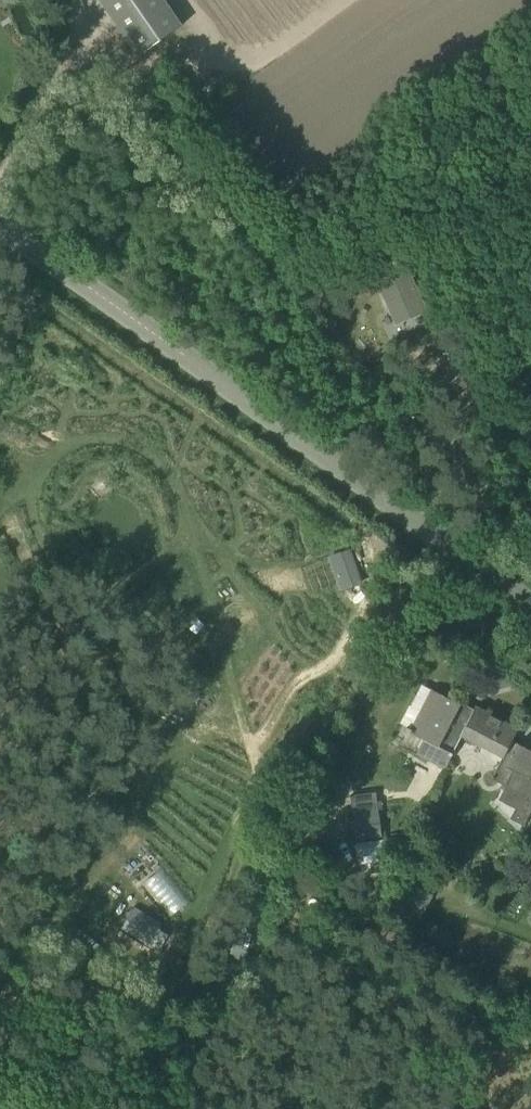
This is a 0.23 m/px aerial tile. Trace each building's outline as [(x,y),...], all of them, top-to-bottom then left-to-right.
[(139,56),(182,26),(164,0),(100,0),(139,56)] [(407,269),(378,282),(396,322),(425,309),(407,269)] [(348,551),(330,558),(342,590),(360,583),(348,551)] [(458,709),(460,704),(432,689),(410,732),(424,739),(417,754),(446,768),(454,753),(439,746),(458,709)] [(460,704),(439,746),(454,753),(463,735),(504,755),(493,777),(506,783),(514,768),(530,777),(530,750),(512,740),(518,728),(476,706),(471,715),(458,709),(462,703),(461,702),(460,704)] [(500,800),(516,808),(510,819),(524,826),(530,812),(530,777),(514,768),(506,783),(508,784),(500,800)] [(377,805),(375,806),(373,792),(350,795),(352,809),(349,810),(354,841),(382,837),(377,805)] [(392,838),(358,843),(360,864),(395,859),(392,838)] [(177,902),(145,866),(135,874),(166,911),(177,902)] [(161,926),(133,911),(120,934),(148,949),(161,926)]
